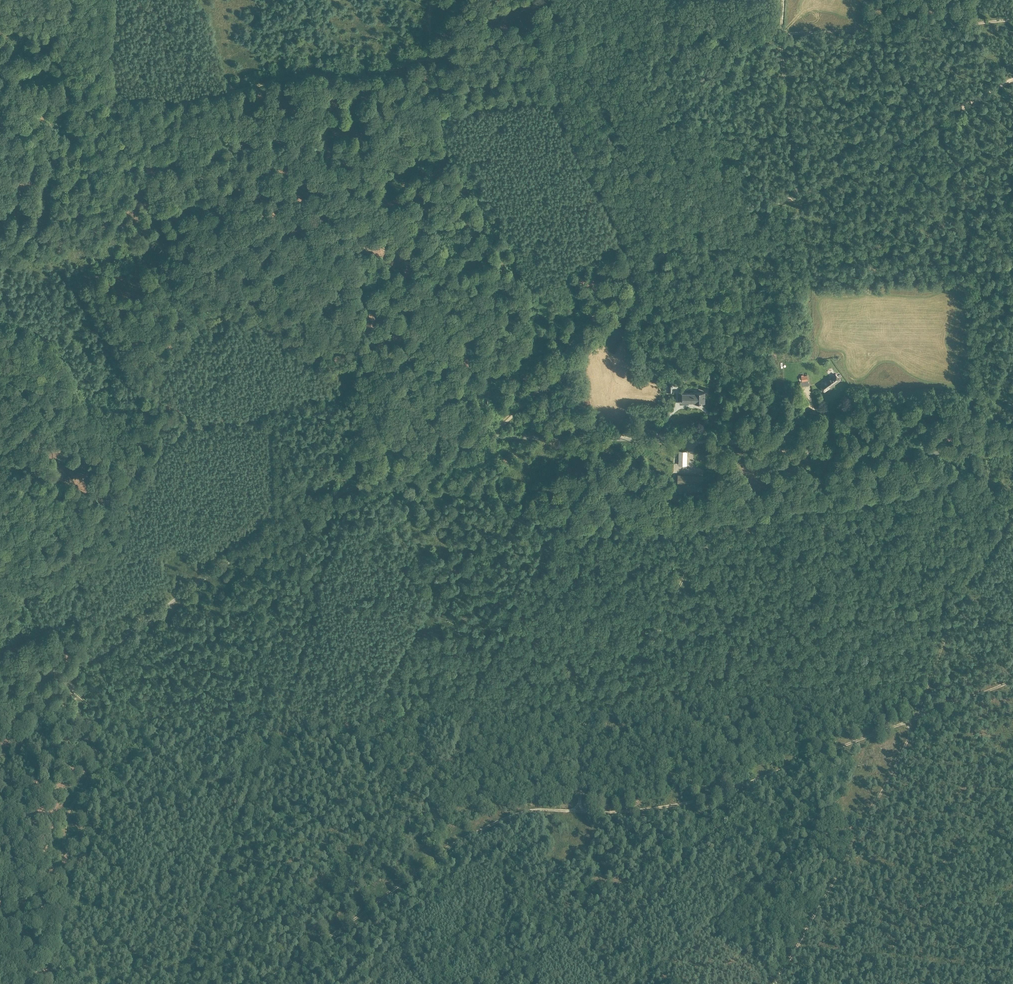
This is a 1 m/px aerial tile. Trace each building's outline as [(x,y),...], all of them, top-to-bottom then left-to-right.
[(840,380),(835,374),(820,385),(825,392),(840,380)] [(683,402),(694,402),(705,402),(705,393),(695,393),(683,393),(683,402)] [(688,451),(679,450),(679,465),(687,465),(688,451)]
